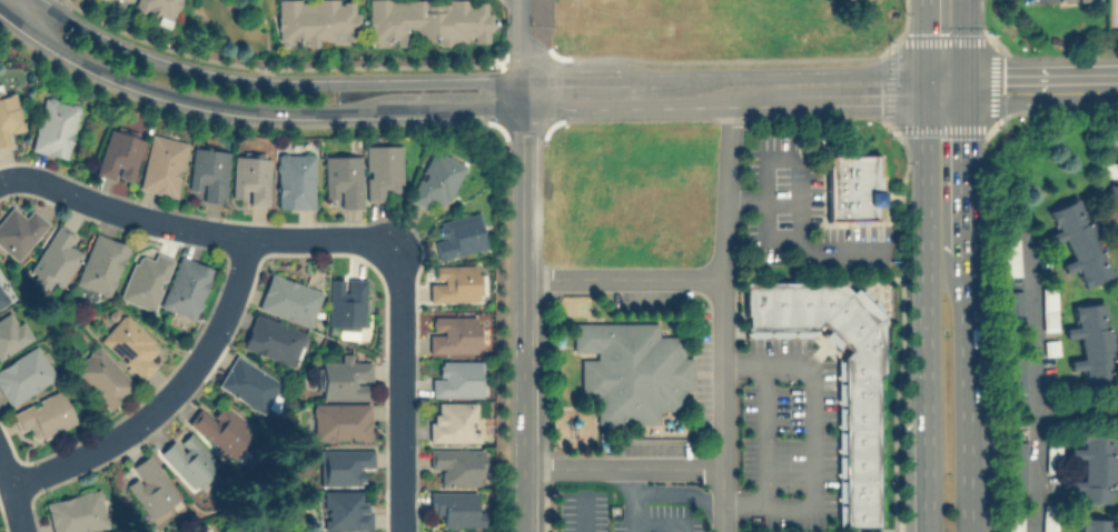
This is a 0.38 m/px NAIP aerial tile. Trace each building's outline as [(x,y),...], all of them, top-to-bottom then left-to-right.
[(179,0),(130,0),(132,1),(130,7),(158,18),(156,22),(169,27),(179,0)] [(299,44),(299,43),(357,43),(357,0),(276,0),(276,44),(299,44)] [(489,0),(367,0),(367,41),(406,41),(406,37),(435,36),(435,42),(489,42),(489,0)] [(2,93),(0,86),(0,146),(12,143),(9,131),(22,128),(14,90),(2,93)] [(66,158),(79,103),(42,96),(30,150),(66,158)] [(130,183),(144,137),(108,127),(95,173),(130,183)] [(138,189),(176,197),(187,140),(149,132),(138,189)] [(365,144),(365,198),(400,198),(400,144),(365,144)] [(229,150),(192,145),(188,187),(200,188),(199,200),(224,202),(229,150)] [(464,163),(431,149),(408,199),(429,209),(433,201),(446,205),(464,163)] [(314,208),(314,151),(276,151),(276,208),(314,208)] [(270,155),(234,154),(231,202),(267,204),(270,155)] [(323,154),(324,197),(336,195),(336,208),(362,207),(360,154),(323,154)] [(825,220),(825,154),(878,154),(878,220),(825,220)] [(1101,163),(1101,174),(1117,174),(1117,163),(1101,163)] [(1107,183),(1100,218),(1117,221),(1117,185),(1107,183)] [(1047,209),(1055,229),(1047,232),(1051,243),(1063,239),(1070,258),(1059,262),(1062,272),(1074,269),(1080,285),(1110,274),(1082,195),(1047,209)] [(14,261),(48,222),(30,208),(23,217),(10,205),(0,217),(0,248),(14,261)] [(486,247),(478,211),(433,221),(441,257),(486,247)] [(80,251),(68,244),(73,233),(53,223),(28,273),(60,290),(80,251)] [(128,243),(92,231),(75,282),(85,287),(82,293),(108,302),(128,243)] [(1005,277),(1018,275),(1017,239),(1002,239),(1005,277)] [(152,311),(171,258),(152,250),(149,259),(133,254),(118,298),(152,311)] [(158,307),(194,320),(214,267),(178,253),(158,307)] [(429,300),(482,300),(482,264),(429,264),(429,300)] [(256,309),(310,325),(323,289),(267,271),(256,309)] [(365,278),(328,277),(326,325),(363,327),(365,278)] [(843,355),(850,349),(821,320),(812,329),(744,329),(744,281),(840,281),(850,291),(854,288),(883,315),(879,320),(882,323),(882,371),(877,375),(877,525),(843,525),(843,355)] [(9,302),(0,287),(0,307),(9,302)] [(1071,304),(1074,324),(1062,325),(1063,338),(1078,335),(1081,358),(1069,359),(1070,369),(1080,368),(1082,387),(1116,383),(1107,300),(1071,304)] [(21,318),(14,320),(10,311),(0,317),(0,357),(32,339),(21,318)] [(98,338),(139,379),(155,363),(147,355),(158,344),(125,311),(98,338)] [(240,347),(295,367),(307,331),(254,311),(240,347)] [(479,352),(479,315),(427,315),(427,352),(479,352)] [(682,335),(682,357),(691,357),(691,388),(682,388),(682,409),(657,409),(657,421),(595,421),(595,394),(578,394),(578,358),(595,358),(595,351),(573,351),(573,322),(656,322),(656,335),(682,335)] [(57,378),(38,343),(0,365),(0,394),(7,406),(57,378)] [(107,410),(135,385),(97,343),(69,369),(107,410)] [(370,397),(369,360),(353,361),(352,352),(337,353),(337,362),(319,362),(320,398),(370,397)] [(270,405),(284,380),(232,353),(215,387),(264,412),(268,404),(270,405)] [(429,397),(482,397),(482,360),(441,360),(441,371),(429,371),(429,397)] [(76,422),(61,389),(9,411),(19,432),(29,428),(34,440),(76,422)] [(479,441),(479,428),(476,428),(476,401),(438,401),(438,412),(427,412),(427,441),(479,441)] [(186,422),(232,458),(255,428),(220,402),(211,414),(199,404),(186,422)] [(311,439),(369,439),(369,402),(311,402),(311,439)] [(1114,431),(1081,431),(1081,446),(1069,446),(1069,458),(1082,458),(1082,479),(1070,479),(1070,491),(1076,491),(1076,501),(1114,501),(1114,431)] [(171,438),(157,453),(195,491),(221,463),(189,432),(177,444),(171,438)] [(372,448),(318,448),(318,484),(360,484),(360,470),(372,470),(372,448)] [(482,448),(428,448),(428,470),(441,470),(441,483),(482,483),(482,448)] [(179,498),(148,453),(129,465),(137,475),(123,483),(148,519),(179,498)] [(100,488),(43,500),(50,531),(82,531),(108,526),(100,488)] [(370,529),(370,501),(359,501),(359,489),(320,489),(320,529),(370,529)] [(442,525),(484,525),(484,504),(476,504),(476,491),(429,491),(429,513),(442,513),(442,525)] [(1114,518),(1080,516),(1079,531),(1113,531),(1114,518)] [(238,518),(232,531),(271,531),(238,518)]
